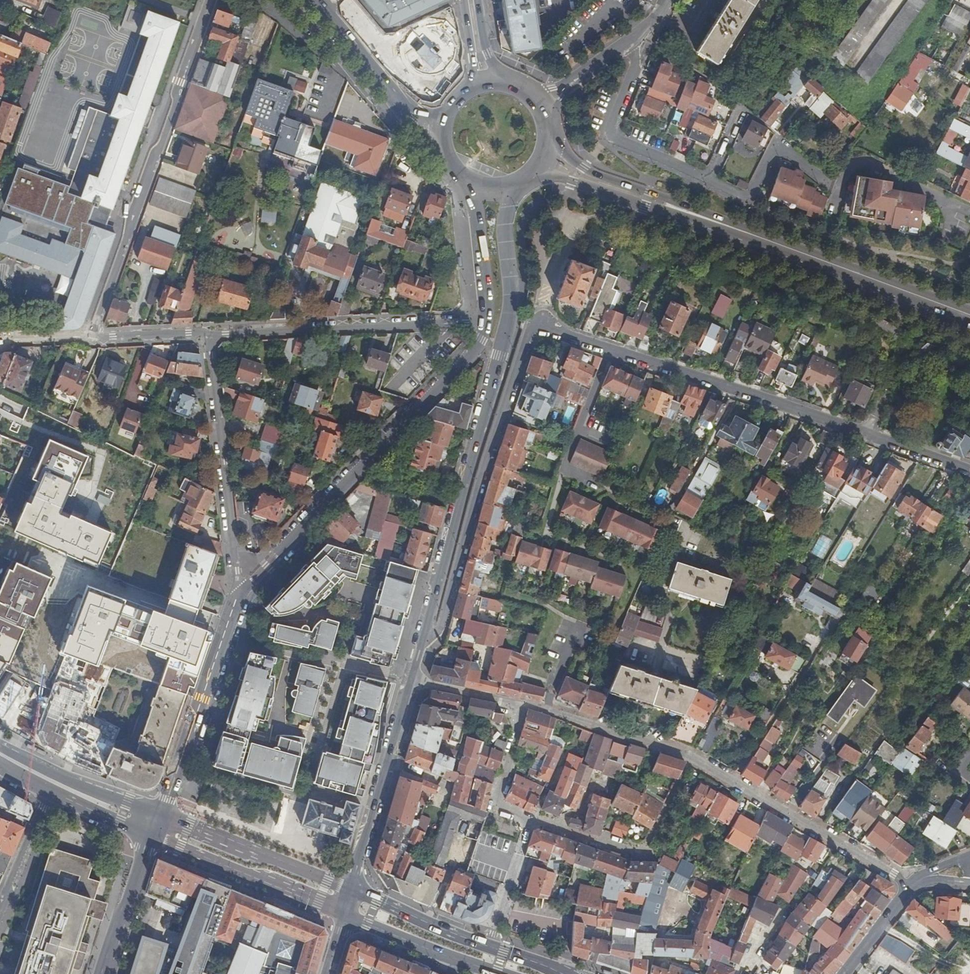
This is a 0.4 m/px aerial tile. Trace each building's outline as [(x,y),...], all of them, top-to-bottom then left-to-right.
[(389,2),(387,0),(363,0),(387,28),(415,15),(415,16),(420,14),(424,12),(424,11),(448,0),(393,0),(389,2)] [(495,4),(502,3),(505,21),(537,17),(538,17),(536,0),(495,0),(495,4)] [(721,16),(718,14),(717,17),(715,19),(718,21),(698,54),(718,66),(759,0),(731,0),(721,16)] [(832,59),(844,68),(892,0),(874,0),(832,59)] [(856,77),(868,85),(930,0),(911,0),(856,77)] [(956,7),(952,5),(938,27),(942,29),(949,18),(950,18),(956,7)] [(101,147),(132,158),(142,128),(148,130),(155,109),(150,107),(179,24),(130,7),(122,29),(141,36),(150,39),(128,99),(120,96),(101,147)] [(969,24),(969,14),(956,7),(950,18),(949,18),(942,29),(961,39),(969,24)] [(56,31),(62,14),(49,9),(42,24),(56,31)] [(233,17),(218,11),(214,23),(229,29),(233,17)] [(505,21),(498,21),(499,33),(538,27),(537,17),(505,21)] [(231,99),(257,26),(247,22),(241,39),(240,38),(228,71),(200,61),(192,84),(195,86),(231,99)] [(0,23),(0,36),(4,38),(9,27),(0,23)] [(434,75),(442,72),(448,68),(452,62),(455,55),(456,48),(454,41),(451,34),(445,28),(437,25),(429,24),(420,26),(413,30),(408,36),(405,44),(404,52),(407,60),(411,67),(418,72),(426,75),(434,75)] [(538,27),(499,33),(501,48),(531,61),(541,50),(540,41),(541,41),(540,33),(539,33),(538,27)] [(238,38),(214,29),(210,40),(224,45),(219,60),(229,64),(238,38)] [(943,37),(936,33),(931,42),(938,46),(943,37)] [(22,46),(4,38),(0,36),(0,52),(17,59),(22,46)] [(47,56),(51,46),(50,45),(49,46),(26,36),(22,46),(41,54),(47,56)] [(150,39),(141,36),(120,96),(128,99),(150,39)] [(952,56),(927,43),(920,55),(945,68),(952,56)] [(0,52),(0,67),(12,72),(17,59),(0,52)] [(42,70),(47,56),(41,54),(37,67),(42,70)] [(914,63),(924,69),(939,78),(945,68),(920,55),(914,63)] [(914,63),(888,103),(903,112),(914,95),(906,90),(907,88),(911,91),(924,69),(914,63)] [(318,75),(331,79),(334,72),(323,64),(318,75)] [(656,78),(651,90),(674,98),(682,78),(671,74),(673,69),(663,65),(658,78),(656,78)] [(12,72),(0,67),(0,73),(10,77),(12,72)] [(777,105),(763,122),(772,129),(805,88),(811,81),(812,80),(802,71),(798,75),(793,71),(785,81),(793,87),(790,91),(794,94),(792,97),(789,95),(786,99),(780,94),(773,102),(777,105)] [(10,77),(0,73),(0,87),(5,89),(10,77)] [(969,94),(969,82),(953,73),(950,79),(964,87),(955,105),(962,109),(969,94)] [(291,77),(287,90),(294,93),(299,80),(291,77)] [(711,88),(712,85),(701,79),(694,95),(688,110),(695,112),(700,115),(709,118),(715,103),(706,99),(711,88)] [(294,93),(258,80),(246,115),(258,119),(254,129),(280,138),(274,154),(295,162),(293,168),(311,175),(310,178),(313,179),(323,153),(309,148),(316,130),(285,118),(294,93)] [(811,81),(805,88),(815,96),(807,106),(811,110),(825,92),(811,81)] [(214,145),(231,99),(195,86),(192,95),(188,94),(177,126),(182,128),(180,133),(214,145)] [(713,88),(711,88),(706,99),(715,103),(716,101),(710,98),(713,88)] [(674,98),(651,90),(649,95),(678,106),(680,101),(674,98)] [(852,122),(855,125),(857,123),(847,114),(848,113),(836,103),(834,105),(824,95),(812,110),(822,119),(825,115),(842,130),(848,123),(850,125),(852,122)] [(665,106),(648,99),(641,116),(658,122),(665,106)] [(10,144),(22,110),(4,103),(0,114),(0,141),(10,144)] [(695,112),(688,110),(681,128),(687,130),(695,112)] [(694,130),(712,138),(718,125),(708,121),(699,117),(694,130)] [(758,149),(768,130),(755,123),(757,121),(751,117),(743,131),(748,134),(744,141),(748,144),(754,146),(758,149)] [(335,121),(326,145),(348,153),(345,161),(352,164),(350,168),(376,177),(389,141),(361,131),(353,128),(335,121)] [(955,121),(951,130),(969,140),(969,128),(955,121)] [(710,141),(711,141),(712,138),(694,130),(693,133),(710,141)] [(708,147),(710,141),(693,133),(688,131),(686,138),(708,147)] [(198,175),(207,150),(186,143),(177,168),(198,175)] [(50,271),(74,280),(74,279),(76,280),(58,328),(57,332),(77,331),(83,326),(116,236),(105,232),(112,211),(113,211),(132,158),(101,147),(82,200),(77,198),(69,219),(75,221),(73,227),(72,227),(67,240),(68,241),(66,246),(63,245),(60,244),(50,271)] [(968,171),(969,172),(969,158),(968,161),(941,148),(937,155),(968,171)] [(799,172),(796,174),(783,169),(770,202),(821,222),(829,201),(816,196),(818,192),(805,187),(807,183),(803,181),(805,177),(804,174),(799,172)] [(914,176),(924,180),(927,174),(918,169),(914,176)] [(956,197),(969,204),(969,172),(968,171),(956,197)] [(893,184),(860,178),(859,185),(851,183),(845,216),(893,225),(892,229),(921,234),(927,199),(904,194),(891,192),(892,186),(893,184)] [(187,219),(197,193),(160,180),(151,206),(187,219)] [(747,191),(750,184),(741,180),(738,187),(747,191)] [(343,302),(360,252),(334,243),(342,220),(355,225),(365,197),(352,193),(322,182),(300,240),(289,241),(285,255),(295,261),(294,264),(307,269),(308,264),(342,276),(340,281),(333,301),(332,300),(326,317),(337,316),(342,302),(343,302)] [(902,188),(892,186),(891,192),(904,194),(904,191),(902,188)] [(393,191),(411,198),(412,194),(395,188),(393,191)] [(412,198),(411,198),(393,191),(386,209),(389,210),(386,216),(388,218),(399,223),(402,221),(404,215),(406,215),(412,198)] [(431,197),(424,194),(417,214),(430,219),(428,224),(436,228),(446,199),(436,196),(435,198),(431,196),(431,197)] [(67,218),(69,219),(77,198),(74,197),(67,218)] [(50,271),(60,244),(52,240),(52,242),(50,247),(20,236),(23,226),(3,219),(0,225),(0,253),(50,271)] [(380,225),(371,222),(366,236),(375,240),(378,233),(380,225)] [(176,250),(181,237),(159,229),(154,242),(176,250)] [(397,231),(394,239),(391,245),(404,250),(407,241),(409,235),(397,231)] [(394,239),(378,233),(375,240),(379,241),(391,245),(394,239)] [(375,240),(366,236),(364,243),(377,248),(379,241),(375,240)] [(168,271),(176,250),(154,242),(146,239),(138,260),(168,271)] [(429,249),(431,241),(423,239),(421,246),(429,249)] [(414,244),(407,241),(404,250),(411,252),(412,250),(414,244)] [(427,255),(429,249),(421,246),(414,244),(412,250),(427,255)] [(228,269),(232,257),(219,253),(215,266),(228,269)] [(183,294),(177,312),(171,325),(188,326),(192,324),(193,313),(189,313),(207,261),(196,258),(183,294)] [(645,261),(641,270),(648,273),(652,264),(645,261)] [(573,262),(557,301),(582,310),(597,271),(573,262)] [(308,264),(307,269),(340,281),(342,276),(308,264)] [(358,287),(359,287),(376,294),(378,294),(384,276),(364,269),(358,287)] [(411,299),(418,279),(411,277),(412,274),(405,271),(398,292),(402,293),(401,295),(411,299)] [(590,320),(600,324),(606,310),(614,291),(619,278),(608,274),(607,277),(598,301),(590,320)] [(592,298),(598,301),(607,277),(604,276),(602,280),(600,279),(592,298)] [(425,282),(418,279),(411,299),(422,302),(422,300),(426,301),(433,281),(426,278),(425,282)] [(155,306),(164,283),(156,280),(152,289),(148,304),(155,306)] [(248,311),(255,290),(225,280),(218,302),(248,311)] [(376,294),(359,287),(358,290),(375,297),(376,294)] [(183,294),(167,289),(161,306),(177,312),(183,294)] [(612,313),(620,294),(614,291),(606,310),(608,311),(602,325),(602,326),(618,332),(625,317),(612,313)] [(732,302),(722,297),(713,315),(722,320),(732,302)] [(130,307),(114,301),(107,318),(124,323),(130,307)] [(676,302),(673,301),(660,328),(678,336),(690,312),(675,305),(676,302)] [(352,305),(343,302),(342,302),(337,316),(348,316),(352,305)] [(627,319),(621,332),(634,338),(635,337),(636,334),(645,338),(645,336),(653,319),(644,316),(648,306),(641,303),(633,322),(627,319)] [(277,308),(269,320),(285,319),(285,308),(277,308)] [(698,346),(697,348),(714,356),(720,345),(717,343),(718,341),(723,344),(728,334),(708,325),(698,346)] [(765,357),(777,335),(756,325),(754,331),(746,348),(765,357)] [(746,348),(754,331),(742,326),(726,361),(734,364),(741,351),(744,352),(746,348)] [(639,350),(649,354),(655,341),(645,336),(645,338),(643,341),(639,350)] [(346,354),(352,337),(343,338),(339,351),(346,354)] [(297,338),(289,339),(282,366),(290,368),(293,355),(297,338)] [(303,358),(309,338),(297,338),(293,355),(303,358)] [(685,355),(692,359),(697,348),(698,346),(691,343),(685,355)] [(780,346),(774,343),(767,356),(759,370),(768,375),(771,369),(775,371),(781,359),(775,356),(780,346)] [(386,372),(391,357),(373,350),(368,366),(386,372)] [(580,366),(585,354),(572,350),(561,377),(565,378),(562,381),(550,376),(545,391),(560,397),(566,399),(567,395),(572,384),(580,366)] [(3,360),(0,369),(0,383),(2,384),(1,385),(4,386),(16,356),(17,355),(16,354),(4,355),(0,357),(0,359),(3,360)] [(184,355),(183,356),(176,355),(175,364),(202,368),(201,356),(184,355)] [(33,364),(16,356),(4,386),(21,393),(33,364)] [(598,371),(602,360),(597,358),(593,369),(598,371)] [(840,369),(813,358),(803,382),(814,387),(816,383),(830,389),(840,369)] [(168,365),(152,359),(147,373),(163,380),(168,365)] [(545,391),(550,376),(553,366),(533,359),(525,383),(545,391)] [(119,390),(126,373),(119,370),(120,366),(106,361),(98,382),(119,390)] [(258,385),(263,368),(244,361),(239,379),(248,382),(247,384),(251,385),(252,383),(258,385)] [(349,364),(344,362),(339,377),(344,379),(349,364)] [(67,364),(66,367),(79,373),(81,370),(67,364)] [(171,364),(167,374),(204,379),(202,368),(175,364),(171,364)] [(589,386),(591,380),(595,372),(580,366),(572,384),(574,384),(576,381),(589,386)] [(79,401),(90,377),(79,373),(66,367),(56,390),(79,401)] [(603,389),(636,403),(646,382),(612,368),(603,389)] [(792,389),(798,377),(782,370),(776,382),(792,389)] [(876,385),(856,375),(845,399),(864,408),(876,385)] [(586,403),(594,381),(591,380),(589,386),(576,381),(574,384),(572,384),(567,395),(586,403)] [(560,397),(545,391),(525,383),(516,410),(544,422),(551,406),(552,407),(553,405),(557,406),(560,397)] [(204,402),(206,401),(205,390),(182,385),(180,393),(182,394),(179,405),(174,403),(171,412),(190,419),(197,399),(204,402)] [(683,400),(690,387),(682,385),(676,397),(683,400)] [(299,413),(311,417),(314,409),(316,410),(321,395),(297,387),(293,402),(302,405),(299,413)] [(698,412),(707,393),(690,387),(683,400),(681,405),(681,406),(687,408),(684,415),(693,418),(696,411),(698,412)] [(238,393),(223,388),(224,397),(234,400),(236,399),(238,393)] [(677,413),(681,406),(681,405),(671,401),(672,399),(652,391),(644,410),(665,418),(668,409),(677,413)] [(377,417),(383,400),(363,393),(358,411),(377,417)] [(257,423),(264,402),(242,395),(235,416),(257,423)] [(584,407),(586,403),(567,395),(566,399),(568,400),(580,405),(584,407)] [(444,398),(424,418),(444,423),(455,427),(466,430),(473,406),(462,403),(459,413),(443,408),(448,403),(448,401),(444,398)] [(578,412),(580,405),(568,400),(566,407),(578,412)] [(716,426),(726,408),(718,403),(716,406),(710,403),(702,419),(703,419),(714,425),(716,426)] [(660,429),(668,432),(677,413),(668,409),(665,418),(660,429)] [(322,410),(318,419),(325,421),(327,415),(328,412),(322,410)] [(293,425),(297,412),(292,411),(288,423),(293,425)] [(71,428),(76,430),(82,416),(74,412),(68,427),(71,429),(71,428)] [(325,421),(336,425),(338,419),(327,415),(325,421)] [(424,418),(419,425),(432,429),(429,440),(426,439),(425,442),(431,444),(438,446),(444,423),(424,418)] [(344,440),(348,429),(336,425),(325,421),(318,419),(315,430),(322,433),(314,458),(330,463),(338,438),(344,440)] [(714,425),(703,419),(700,423),(702,427),(709,431),(712,429),(714,425)] [(735,446),(747,425),(737,419),(730,431),(723,427),(719,436),(720,437),(722,439),(718,446),(731,453),(735,446)] [(455,427),(444,423),(438,446),(444,447),(448,449),(455,427)] [(372,436),(380,429),(362,424),(359,433),(372,436)] [(757,430),(747,425),(735,446),(752,455),(758,446),(751,442),(757,430)] [(269,455),(276,458),(285,432),(268,426),(259,452),(269,455)] [(544,437),(510,426),(497,467),(522,475),(530,454),(523,451),(525,444),(532,446),(534,440),(542,443),(544,437)] [(193,453),(197,454),(200,442),(198,441),(199,434),(184,431),(183,438),(179,437),(177,449),(171,448),(170,456),(191,460),(193,453)] [(765,468),(783,434),(778,431),(776,434),(770,431),(756,457),(763,461),(761,465),(765,468)] [(953,455),(969,461),(969,431),(963,441),(953,455)] [(829,445),(834,435),(826,432),(821,441),(829,445)] [(936,447),(937,449),(953,455),(963,441),(952,434),(943,446),(940,444),(939,444),(937,445),(936,447)] [(796,446),(792,444),(784,459),(801,469),(811,450),(800,444),(802,441),(799,439),(796,446)] [(96,563),(109,534),(69,516),(68,518),(57,514),(66,493),(71,495),(88,456),(50,440),(33,479),(38,482),(28,504),(24,502),(12,531),(79,560),(81,557),(96,563)] [(425,442),(419,440),(411,469),(423,472),(431,444),(425,442)] [(813,447),(802,441),(800,444),(811,450),(813,447)] [(603,481),(613,456),(581,442),(570,467),(603,481)] [(438,446),(431,444),(423,472),(438,477),(439,472),(433,470),(436,461),(439,462),(441,458),(444,447),(438,446)] [(139,447),(136,456),(143,459),(147,450),(139,447)] [(259,452),(243,447),(241,451),(246,452),(244,459),(248,460),(244,470),(256,474),(257,472),(262,474),(269,455),(259,452)] [(448,449),(444,447),(441,458),(448,460),(451,450),(448,449)] [(851,458),(848,462),(847,465),(841,462),(843,459),(826,450),(817,468),(828,475),(819,491),(829,496),(833,489),(841,493),(854,469),(856,466),(859,461),(852,458),(851,458)] [(713,485),(722,468),(707,459),(697,476),(713,485)] [(744,478),(752,464),(745,460),(737,474),(744,478)] [(311,477),(314,470),(295,464),(287,491),(300,498),(304,486),(306,486),(308,481),(309,476),(311,477)] [(904,476),(887,466),(877,482),(873,488),(890,499),(904,476)] [(522,475),(497,467),(490,483),(484,505),(508,511),(510,512),(516,491),(507,488),(511,478),(519,481),(519,480),(527,482),(529,478),(522,475)] [(678,497),(691,473),(684,468),(672,491),(677,494),(676,496),(678,497)] [(873,488),(877,482),(869,478),(871,475),(862,469),(860,472),(854,469),(841,493),(837,499),(859,511),(869,494),(873,488)] [(693,520),(713,485),(697,476),(677,510),(693,520)] [(754,494),(752,493),(747,501),(756,506),(755,507),(766,513),(779,490),(769,483),(762,478),(754,494)] [(159,481),(153,479),(150,488),(155,491),(159,481)] [(215,495),(186,480),(181,491),(186,494),(184,499),(191,502),(189,507),(206,514),(208,515),(212,507),(212,506),(210,505),(215,495)] [(150,488),(144,500),(152,504),(157,492),(155,491),(150,488)] [(886,505),(890,499),(873,488),(869,494),(886,505)] [(950,490),(946,488),(940,498),(943,500),(950,490)] [(829,496),(836,501),(837,499),(841,493),(833,489),(829,496)] [(943,500),(940,498),(939,499),(937,502),(946,508),(955,493),(950,490),(943,500)] [(393,495),(379,491),(369,530),(382,534),(385,522),(387,515),(393,495)] [(254,514),(277,522),(284,501),(262,493),(254,514)] [(600,506),(571,493),(562,513),(592,526),(600,506)] [(906,528),(921,504),(911,498),(909,501),(900,495),(893,507),(907,517),(902,525),(906,528)] [(925,507),(921,504),(906,528),(909,530),(909,529),(914,532),(919,526),(921,527),(932,511),(937,502),(939,499),(933,496),(925,507)] [(445,508),(412,499),(410,505),(415,507),(415,508),(422,510),(418,521),(439,528),(445,508)] [(508,511),(484,505),(479,524),(503,530),(506,522),(505,521),(508,511)] [(206,514),(189,507),(184,519),(180,517),(176,526),(197,535),(206,514)] [(655,554),(664,533),(608,509),(600,529),(655,554)] [(690,525),(693,520),(677,510),(674,516),(690,525)] [(941,517),(932,511),(921,527),(933,534),(938,527),(936,526),(941,517)] [(325,542),(323,544),(329,545),(339,549),(341,549),(343,544),(359,527),(344,512),(328,529),(332,534),(325,542)] [(275,526),(277,522),(254,514),(253,518),(275,526)] [(387,515),(385,522),(399,526),(404,527),(406,520),(387,515)] [(385,522),(382,534),(376,559),(388,562),(389,563),(399,526),(385,522)] [(503,530),(479,524),(473,548),(489,553),(493,541),(500,543),(504,532),(513,535),(507,554),(496,551),(495,554),(495,557),(499,558),(512,562),(514,557),(518,558),(519,554),(527,528),(506,522),(503,530)] [(432,536),(414,530),(404,563),(422,569),(426,555),(428,550),(432,536)] [(207,541),(203,550),(217,555),(223,558),(222,546),(207,541)] [(188,548),(170,601),(176,603),(198,610),(217,555),(203,550),(186,544),(185,547),(188,548)] [(339,549),(329,545),(279,596),(266,610),(269,613),(274,618),(275,618),(276,618),(281,617),(282,617),(286,616),(293,614),(299,610),(305,607),(306,608),(308,608),(310,608),(311,608),(312,606),(312,605),(315,606),(329,592),(345,576),(347,578),(357,580),(364,555),(342,549),(341,549),(339,549)] [(489,553),(473,548),(460,593),(477,597),(480,588),(481,588),(484,578),(487,578),(488,575),(491,576),(492,572),(494,565),(493,565),(495,557),(495,554),(489,553)] [(516,564),(518,558),(514,557),(512,562),(499,558),(497,563),(507,567),(509,562),(516,564)] [(51,577),(16,562),(12,570),(8,568),(0,589),(0,676),(8,663),(29,615),(34,617),(51,577)] [(389,563),(388,562),(385,573),(387,574),(382,592),(380,592),(378,593),(377,597),(380,599),(378,606),(376,605),(368,633),(370,633),(369,637),(365,636),(364,638),(364,639),(357,637),(351,658),(371,663),(371,665),(392,669),(417,578),(419,571),(389,563)] [(969,576),(969,562),(962,574),(968,578),(969,576)] [(790,583),(793,577),(794,574),(775,563),(771,572),(790,583)] [(678,564),(670,589),(723,606),(732,581),(708,574),(709,573),(702,571),(701,571),(678,564)] [(801,568),(797,576),(805,581),(810,573),(801,568)] [(846,613),(833,606),(808,593),(811,587),(806,584),(796,579),(793,577),(790,583),(787,586),(800,594),(796,600),(797,600),(795,603),(802,607),(804,608),(802,611),(808,614),(810,612),(821,617),(823,613),(835,619),(830,628),(835,631),(846,613)] [(169,655),(160,686),(186,695),(189,685),(193,686),(209,640),(205,639),(209,630),(87,585),(71,633),(69,632),(60,654),(98,666),(110,631),(169,655)] [(860,602),(871,608),(879,593),(869,587),(860,602)] [(477,597),(460,593),(453,618),(459,620),(468,621),(478,624),(482,610),(502,614),(506,604),(477,597)] [(853,613),(835,603),(833,606),(846,613),(851,616),(853,613)] [(644,612),(632,607),(631,609),(629,615),(641,620),(644,612)] [(640,623),(641,620),(629,615),(622,630),(616,643),(616,644),(628,649),(634,636),(640,623)] [(459,620),(453,618),(449,630),(456,632),(457,628),(459,620)] [(468,621),(459,620),(457,628),(465,630),(468,621)] [(322,622),(319,623),(318,628),(318,629),(313,647),(331,652),(339,624),(327,621),(326,623),(322,622)] [(478,624),(468,621),(465,630),(462,642),(492,648),(498,628),(478,624)] [(640,623),(634,636),(659,643),(663,630),(640,623)] [(273,625),(269,639),(275,641),(274,644),(302,650),(303,648),(308,650),(309,646),(313,647),(318,629),(318,628),(315,627),(311,633),(309,632),(309,629),(308,628),(306,627),(305,626),(303,627),(302,628),(301,631),(273,625)] [(502,629),(498,628),(492,648),(497,649),(497,648),(502,629)] [(871,640),(858,632),(843,655),(857,663),(860,658),(861,658),(863,655),(862,654),(871,640)] [(531,660),(539,637),(524,634),(517,654),(531,660)] [(799,676),(807,663),(759,637),(753,649),(767,657),(766,659),(789,672),(790,671),(799,676)] [(441,659),(437,657),(431,676),(434,681),(452,686),(463,688),(468,672),(474,651),(461,648),(454,672),(437,668),(441,659)] [(499,694),(513,652),(513,651),(497,648),(497,649),(488,683),(479,681),(481,675),(468,672),(463,688),(479,691),(487,692),(499,695),(499,694)] [(534,662),(531,660),(517,654),(513,652),(499,694),(519,700),(520,700),(541,704),(545,691),(522,685),(522,687),(513,684),(518,670),(528,674),(528,673),(548,681),(552,669),(534,662)] [(252,655),(251,654),(247,664),(271,672),(275,660),(267,658),(252,655)] [(76,762),(113,670),(63,658),(52,688),(32,739),(76,762)] [(872,674),(877,669),(867,662),(863,667),(871,673),(872,674)] [(271,672),(247,664),(246,667),(236,698),(262,707),(268,709),(271,701),(272,701),(273,695),(274,689),(275,685),(275,679),(269,677),(271,672)] [(644,702),(652,675),(644,672),(644,671),(637,668),(637,669),(621,664),(609,691),(610,692),(644,702)] [(302,683),(307,667),(301,665),(297,681),(302,683)] [(969,696),(969,695),(969,693),(968,691),(969,689),(969,665),(955,684),(963,690),(950,706),(969,722),(969,697),(969,696)] [(317,669),(307,667),(302,683),(293,714),(313,720),(327,671),(317,669)] [(863,667),(859,671),(868,678),(871,673),(863,667)] [(661,678),(652,675),(644,702),(653,705),(661,678)] [(387,684),(357,677),(354,690),(351,689),(350,690),(349,693),(349,695),(352,696),(342,731),(340,731),(339,731),(338,733),(337,736),(340,737),(338,744),(342,746),(339,757),(328,754),(327,755),(325,765),(327,766),(324,775),(322,775),(320,782),(319,786),(364,798),(366,791),(360,789),(365,772),(371,774),(373,766),(372,766),(368,765),(369,760),(374,761),(377,748),(379,738),(380,723),(380,711),(379,711),(387,684)] [(685,715),(696,693),(698,690),(679,683),(679,682),(677,681),(678,678),(675,677),(674,680),(672,679),(671,681),(661,678),(653,705),(685,715)] [(581,709),(590,688),(568,678),(559,698),(564,699),(563,702),(570,705),(571,702),(575,704),(574,706),(581,709)] [(875,693),(855,678),(827,716),(837,724),(854,701),(864,708),(875,693)] [(302,683),(297,681),(295,687),(299,688),(298,692),(296,692),(295,692),(292,693),(292,694),(291,696),(292,698),(293,699),(296,700),(292,714),(293,714),(302,683)] [(610,692),(609,691),(605,690),(603,696),(594,693),(596,687),(591,685),(590,688),(581,709),(580,712),(598,718),(610,692)] [(111,767),(108,775),(144,791),(157,785),(180,720),(180,719),(183,709),(181,708),(186,695),(160,686),(155,699),(154,699),(151,706),(153,707),(143,736),(141,736),(139,743),(140,744),(136,756),(113,747),(105,764),(111,767)] [(459,708),(462,698),(431,692),(430,700),(423,705),(458,713),(459,708)] [(672,741),(693,748),(716,704),(696,693),(685,715),(672,741)] [(262,707),(236,698),(232,709),(231,714),(228,720),(227,725),(228,726),(226,732),(249,740),(251,732),(255,734),(259,721),(264,723),(268,709),(262,707)] [(491,720),(508,725),(509,723),(505,716),(495,714),(497,705),(471,700),(469,711),(468,715),(492,719),(491,720)] [(748,731),(755,718),(732,704),(724,717),(730,720),(730,721),(748,731)] [(458,713),(423,705),(417,725),(439,729),(441,719),(456,723),(456,721),(458,713)] [(466,721),(468,715),(469,711),(459,708),(458,713),(456,721),(467,725),(461,745),(457,757),(452,773),(453,773),(456,763),(460,765),(465,756),(466,746),(468,741),(465,740),(470,723),(466,721)] [(545,739),(551,718),(530,711),(524,732),(545,739)] [(88,737),(78,762),(108,775),(111,767),(105,764),(113,747),(121,730),(112,725),(102,751),(99,749),(101,743),(99,741),(107,723),(96,717),(88,737)] [(550,745),(558,720),(551,718),(545,739),(524,732),(520,746),(523,747),(541,753),(539,759),(545,761),(550,745)] [(697,750),(708,756),(723,729),(719,726),(722,721),(715,718),(697,750)] [(938,725),(928,718),(906,748),(919,756),(921,753),(918,751),(938,725)] [(467,725),(456,721),(456,723),(453,732),(454,732),(451,742),(461,745),(467,725)] [(439,729),(417,725),(411,743),(438,754),(442,740),(445,730),(444,730),(439,729)] [(445,730),(442,740),(451,742),(454,732),(453,732),(447,731),(445,730)] [(592,745),(596,736),(584,731),(581,741),(592,745)] [(226,732),(224,732),(224,733),(218,749),(220,749),(214,767),(272,784),(274,777),(218,761),(226,734),(226,732)] [(249,740),(226,732),(226,734),(218,761),(274,777),(282,752),(281,752),(274,749),(272,752),(253,746),(252,748),(247,746),(249,740)] [(487,767),(492,751),(493,750),(488,749),(490,744),(485,742),(487,737),(480,735),(478,742),(484,744),(478,764),(487,767)] [(958,739),(953,735),(948,741),(953,745),(958,739)] [(619,778),(622,770),(623,767),(607,762),(609,756),(617,759),(618,757),(621,746),(614,744),(614,742),(596,736),(592,745),(588,758),(583,760),(578,773),(574,782),(586,788),(594,770),(619,778)] [(282,752),(274,777),(288,781),(289,778),(295,779),(306,741),(296,738),(293,738),(286,737),(281,752),(282,752)] [(278,749),(274,749),(281,752),(286,737),(281,737),(278,749)] [(742,776),(759,786),(767,774),(760,769),(769,754),(774,746),(769,743),(771,740),(767,738),(742,776)] [(468,741),(466,746),(465,756),(460,765),(456,763),(453,773),(473,778),(478,764),(484,744),(478,742),(475,741),(471,740),(469,739),(468,741)] [(504,755),(507,745),(498,742),(495,751),(504,755)] [(900,754),(885,742),(876,754),(891,767),(900,754)] [(438,754),(411,743),(405,763),(432,773),(438,754)] [(554,772),(564,750),(550,745),(545,761),(542,767),(554,772)] [(862,755),(846,746),(845,745),(838,755),(856,766),(862,755)] [(625,759),(629,749),(621,746),(618,757),(625,759)] [(640,766),(645,751),(630,746),(629,749),(625,759),(624,762),(640,766)] [(904,749),(900,754),(891,767),(886,774),(904,787),(923,762),(904,749)] [(498,776),(504,755),(495,751),(492,751),(487,767),(478,764),(473,778),(474,779),(476,779),(493,786),(495,775),(498,776)] [(446,771),(452,773),(457,757),(444,753),(439,753),(438,754),(432,773),(444,778),(446,771)] [(327,755),(324,754),(316,781),(320,782),(322,775),(324,775),(327,766),(325,765),(327,755)] [(578,773),(583,760),(572,756),(571,755),(567,769),(578,773)] [(654,772),(677,780),(686,764),(660,756),(654,772)] [(772,793),(792,805),(800,793),(785,784),(797,768),(799,769),(805,761),(798,757),(785,775),(774,790),(772,793)] [(542,767),(545,761),(539,759),(537,761),(533,770),(540,772),(542,767)] [(875,766),(870,763),(864,771),(869,775),(875,766)] [(549,783),(554,772),(542,767),(540,772),(533,770),(531,770),(529,774),(548,782),(549,783)] [(774,790),(785,775),(777,768),(775,771),(774,771),(766,784),(774,790)] [(567,798),(574,782),(578,773),(567,769),(557,793),(556,794),(567,798)] [(473,778),(453,773),(452,773),(446,771),(444,778),(456,783),(451,800),(467,806),(474,779),(473,778)] [(812,792),(825,800),(826,801),(840,778),(827,771),(812,792)] [(424,781),(403,772),(389,816),(407,825),(416,829),(418,830),(420,823),(412,820),(421,791),(424,781)] [(288,781),(274,777),(272,784),(292,790),(295,779),(289,778),(288,781)] [(540,796),(544,789),(537,787),(526,782),(516,777),(513,786),(532,796),(533,793),(540,796)] [(490,796),(493,786),(476,779),(473,790),(480,792),(475,809),(486,813),(486,812),(490,797),(490,796)] [(439,787),(424,781),(421,791),(426,792),(431,795),(435,796),(439,787)] [(576,811),(586,788),(574,782),(567,798),(560,817),(576,811)] [(862,805),(871,793),(856,782),(836,810),(845,817),(851,821),(862,805)] [(708,813),(718,795),(700,785),(692,800),(701,806),(699,810),(694,820),(702,825),(708,813)] [(532,796),(513,786),(511,791),(506,801),(507,802),(525,811),(532,796)] [(612,806),(634,817),(643,797),(622,786),(612,806)] [(13,857),(32,812),(30,806),(0,789),(0,811),(1,809),(18,816),(14,825),(0,819),(0,851),(13,857)] [(559,817),(560,817),(567,798),(556,794),(557,793),(549,790),(541,810),(559,817)] [(431,795),(426,792),(422,806),(426,807),(431,795)] [(799,809),(815,818),(825,800),(812,792),(799,809)] [(633,820),(651,830),(664,805),(644,793),(643,797),(634,817),(633,820)] [(728,825),(734,813),(739,806),(718,795),(708,813),(728,825)] [(532,796),(525,811),(534,814),(536,808),(540,799),(539,798),(532,796)] [(591,805),(608,811),(611,802),(597,797),(594,796),(591,805)] [(467,806),(451,800),(451,801),(429,864),(424,875),(440,882),(441,882),(446,871),(441,869),(460,817),(465,819),(468,809),(469,806),(467,806)] [(701,806),(692,800),(689,805),(699,810),(701,806)] [(340,841),(350,844),(361,806),(348,803),(345,811),(311,801),(302,827),(330,835),(341,838),(340,841)] [(587,819),(604,823),(608,811),(591,805),(587,819)] [(877,817),(862,805),(851,821),(866,832),(877,817)] [(488,813),(486,812),(486,813),(475,809),(473,808),(469,807),(469,806),(468,809),(465,819),(473,822),(473,821),(484,825),(488,813)] [(956,831),(919,808),(914,814),(930,825),(924,835),(945,848),(956,831)] [(845,817),(836,810),(833,814),(842,821),(845,817)] [(890,814),(886,811),(880,818),(884,821),(890,814)] [(734,828),(740,817),(734,813),(728,825),(734,828)] [(791,835),(794,829),(767,813),(760,828),(757,836),(771,845),(774,841),(785,847),(791,835)] [(407,825),(389,816),(382,842),(406,853),(408,846),(401,844),(407,825)] [(422,817),(420,823),(418,830),(426,834),(432,821),(422,817)] [(734,828),(727,841),(748,853),(757,836),(760,828),(745,820),(744,822),(740,819),(741,817),(740,817),(734,828)] [(569,827),(584,833),(586,823),(572,818),(569,827)] [(601,837),(602,832),(601,832),(604,823),(587,819),(586,823),(584,833),(601,837)] [(901,831),(904,828),(908,822),(905,820),(898,829),(901,831)] [(612,835),(625,840),(630,828),(616,822),(612,835)] [(867,840),(884,854),(896,838),(879,824),(867,840)] [(418,830),(416,829),(410,843),(420,848),(426,834),(418,830)] [(540,861),(549,864),(557,837),(539,830),(534,833),(529,847),(543,852),(540,861)] [(796,861),(802,851),(807,843),(791,835),(785,847),(782,852),(796,861)] [(548,870),(556,872),(558,872),(561,860),(563,860),(575,864),(580,845),(569,841),(557,837),(549,864),(548,870)] [(884,854),(883,855),(890,859),(891,860),(892,859),(892,860),(893,859),(901,865),(910,853),(902,847),(904,844),(896,838),(884,854)] [(812,867),(824,847),(809,839),(807,843),(802,851),(811,855),(810,857),(813,859),(809,865),(812,867)] [(406,853),(382,842),(374,868),(406,882),(416,857),(411,855),(406,853)] [(575,864),(593,870),(599,852),(600,851),(580,845),(575,864)] [(90,917),(103,921),(108,904),(95,900),(101,883),(99,883),(89,880),(95,863),(52,850),(36,901),(31,900),(19,934),(27,937),(15,973),(72,973),(73,970),(79,972),(80,971),(82,970),(89,946),(82,943),(90,917)] [(13,857),(0,851),(0,875),(5,877),(13,857)] [(593,870),(609,875),(623,880),(631,861),(599,852),(593,870)] [(675,873),(681,863),(676,860),(664,855),(657,863),(675,873)] [(681,863),(682,862),(684,857),(679,855),(676,860),(681,863)] [(406,882),(374,868),(389,889),(414,900),(424,875),(429,864),(416,857),(406,882)] [(547,872),(548,870),(549,864),(540,861),(531,859),(526,873),(533,874),(535,868),(547,872)] [(159,861),(147,897),(188,912),(193,899),(200,901),(208,881),(159,861)] [(631,861),(623,880),(621,886),(629,888),(631,883),(639,883),(636,894),(645,897),(648,898),(657,863),(631,861)] [(641,918),(638,935),(656,936),(670,886),(684,893),(696,869),(682,862),(681,863),(675,873),(657,863),(648,898),(645,897),(645,907),(641,918)] [(789,904),(807,875),(793,867),(784,883),(777,895),(789,904)] [(519,894),(548,900),(556,872),(548,870),(547,872),(535,868),(533,874),(526,873),(519,894)] [(860,882),(888,901),(894,894),(893,886),(877,877),(875,882),(871,879),(874,875),(868,872),(860,882)] [(466,876),(461,874),(457,873),(449,893),(466,899),(468,893),(469,889),(470,889),(475,877),(466,874),(466,876)] [(424,875),(414,900),(431,907),(440,882),(424,875)] [(587,960),(612,969),(613,966),(618,967),(617,970),(628,973),(631,973),(638,935),(641,918),(624,914),(626,903),(645,907),(645,897),(636,894),(619,891),(621,886),(623,880),(609,875),(605,891),(603,899),(619,902),(618,907),(601,903),(599,910),(600,911),(598,927),(596,927),(587,960)] [(771,905),(772,905),(777,895),(784,883),(770,875),(757,899),(771,905)] [(802,904),(818,917),(843,884),(832,877),(817,900),(809,895),(802,904)] [(132,973),(203,973),(213,945),(211,944),(213,938),(216,938),(232,892),(208,881),(200,901),(201,901),(179,955),(176,955),(176,956),(174,957),(171,956),(171,955),(171,953),(166,951),(168,946),(143,938),(132,973)] [(656,939),(654,956),(654,957),(709,959),(710,947),(710,940),(711,935),(727,898),(731,889),(733,886),(728,883),(723,895),(696,882),(691,893),(710,901),(697,932),(696,942),(656,939)] [(868,902),(881,912),(888,901),(860,882),(852,891),(860,897),(868,902)] [(568,891),(564,903),(577,906),(579,895),(603,899),(605,891),(585,888),(580,888),(579,894),(568,891)] [(731,889),(727,898),(753,909),(756,900),(731,889)] [(454,913),(453,916),(465,921),(471,923),(476,924),(481,923),(485,921),(489,918),(491,915),(498,895),(489,891),(486,899),(482,898),(468,893),(466,899),(464,904),(457,902),(453,912),(454,913)] [(853,907),(855,909),(857,906),(855,904),(860,897),(852,891),(846,899),(854,906),(853,907)] [(329,937),(325,930),(232,892),(216,938),(232,944),(239,922),(250,926),(243,945),(241,944),(229,973),(259,973),(263,964),(264,964),(263,968),(271,971),(270,973),(318,973),(329,937)] [(442,905),(440,911),(453,916),(454,913),(453,912),(457,902),(464,904),(466,899),(449,893),(447,893),(442,905)] [(579,895),(577,906),(578,906),(574,923),(572,955),(587,960),(596,927),(598,927),(600,911),(599,910),(601,903),(603,899),(579,895)] [(950,925),(969,927),(969,905),(960,904),(961,900),(937,897),(935,917),(950,920),(950,925)] [(757,920),(768,926),(778,908),(772,905),(771,905),(757,899),(756,900),(753,909),(750,916),(757,920)] [(827,922),(830,924),(834,919),(841,923),(842,921),(844,922),(848,917),(846,916),(853,907),(854,906),(846,899),(827,922)] [(954,935),(914,899),(905,911),(925,927),(928,924),(944,938),(947,935),(951,938),(954,935)] [(860,912),(873,922),(881,912),(868,902),(860,912)] [(794,914),(811,927),(818,917),(802,904),(794,914)] [(829,952),(843,963),(873,923),(873,922),(860,912),(843,935),(838,928),(836,927),(835,927),(823,945),(830,951),(829,952)] [(787,924),(804,937),(811,927),(794,914),(787,924)] [(750,916),(735,950),(731,962),(735,963),(739,964),(757,920),(750,916)] [(820,942),(823,945),(835,927),(830,924),(827,922),(818,932),(814,937),(810,953),(815,954),(819,955),(820,942)] [(779,935),(796,947),(804,937),(787,924),(779,935)] [(772,950),(770,952),(785,963),(796,947),(779,935),(777,933),(768,947),(772,950)] [(631,973),(647,973),(648,962),(650,962),(650,961),(639,961),(639,955),(654,956),(656,939),(656,936),(638,935),(631,973)] [(709,959),(706,966),(710,968),(707,973),(734,973),(736,971),(734,971),(735,963),(731,962),(735,950),(710,940),(710,947),(709,959)] [(343,973),(361,973),(364,965),(370,967),(369,971),(371,972),(370,973),(373,973),(382,953),(358,943),(351,947),(343,973)] [(765,961),(779,969),(783,965),(785,963),(770,952),(765,961)] [(843,963),(829,952),(814,968),(811,973),(810,973),(834,973),(843,963)] [(382,953),(373,973),(407,973),(412,964),(382,953)] [(430,973),(412,964),(407,973),(429,973),(430,973)] [(652,973),(693,973),(664,965),(661,966),(660,969),(653,967),(652,973)] [(805,973),(783,965),(779,969),(777,973),(804,973),(805,973)]
